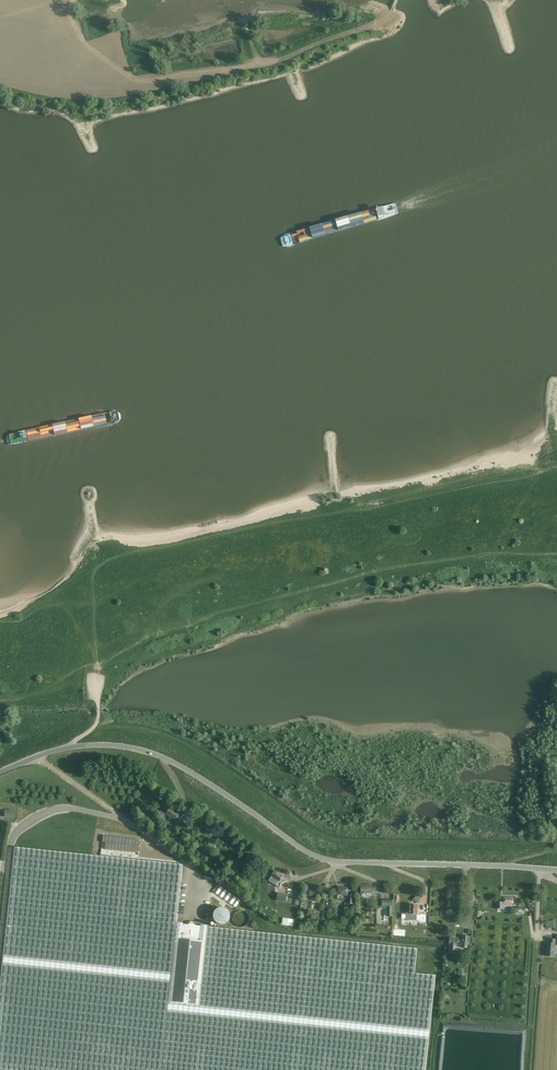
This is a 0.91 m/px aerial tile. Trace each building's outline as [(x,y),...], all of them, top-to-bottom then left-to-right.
[(169,819),(172,821),(173,819),(176,820),(179,814),(169,808),(166,814),(170,817),(169,819)] [(172,826),(183,832),(186,827),(185,827),(187,822),(181,819),(179,822),(175,820),(172,826)] [(218,848),(216,846),(215,848),(213,850),(220,855),(222,852),(223,852),(224,850),(222,849),(221,852),(219,851),(220,850),(218,848)] [(11,1069),(425,1069),(435,976),(414,974),(417,949),(216,928),(217,923),(214,921),(208,921),(207,926),(201,925),(201,926),(195,926),(195,925),(188,924),(188,925),(183,924),(183,923),(176,923),(183,865),(15,847),(0,984),(0,1069),(11,1069)] [(268,881),(279,887),(282,883),(279,881),(282,876),(274,871),(271,876),(268,881)] [(348,887),(337,886),(336,894),(347,895),(348,887)] [(276,900),(288,902),(289,895),(278,893),(276,900)] [(503,907),(506,907),(506,903),(513,903),(513,897),(503,897),(503,903),(503,907)] [(387,907),(387,916),(392,916),(392,907),(393,907),(393,899),(382,899),(382,907),(387,907)] [(224,924),(225,924),(226,923),(227,923),(227,922),(228,922),(228,921),(229,920),(229,919),(230,918),(230,917),(230,916),(230,915),(230,914),(229,913),(229,912),(228,911),(227,910),(226,909),(225,909),(224,908),(223,908),(221,908),(220,908),(219,908),(218,908),(218,909),(217,909),(216,909),(216,910),(215,910),(215,911),(214,912),(214,913),(213,914),(213,915),(213,916),(213,917),(213,918),(213,919),(214,919),(214,920),(214,921),(215,921),(215,922),(216,922),(216,923),(217,923),(217,924),(218,924),(219,924),(220,925),(221,925),(222,925),(223,924),(224,924)] [(503,912),(501,918),(508,920),(510,914),(503,912)] [(417,915),(417,919),(419,919),(419,923),(420,923),(420,930),(425,930),(425,923),(427,924),(427,914),(420,913),(419,915),(417,915)] [(283,924),(292,927),(294,920),(285,917),(283,924)] [(448,951),(456,952),(457,945),(458,943),(461,943),(461,948),(467,949),(468,943),(470,943),(470,936),(462,935),(462,940),(458,939),(458,938),(449,937),(449,944),(448,951)] [(545,956),(554,957),(555,939),(548,939),(547,943),(546,943),(545,956)]
